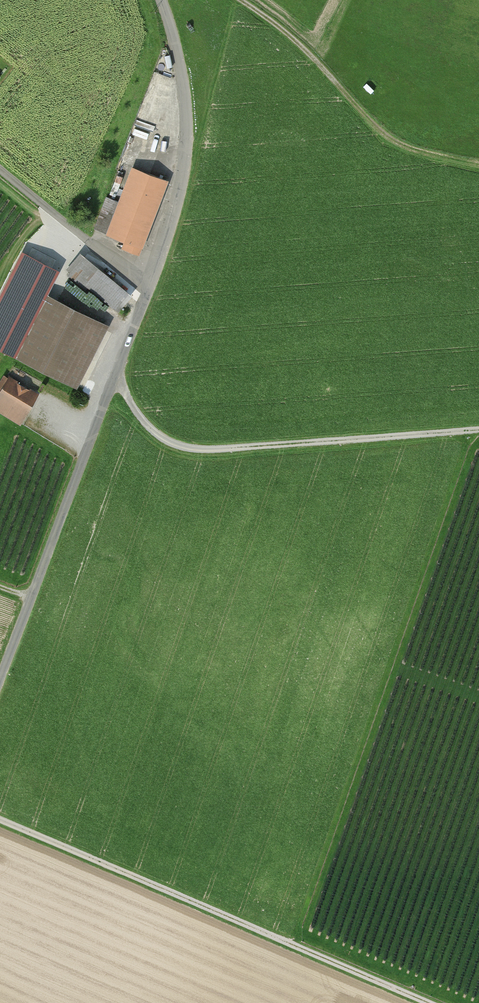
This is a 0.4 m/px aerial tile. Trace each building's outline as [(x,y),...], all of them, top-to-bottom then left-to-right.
[(103,238),(143,254),(170,186),(130,170),(103,238)] [(130,294),(83,256),(70,273),(117,311),(130,294)] [(108,326),(40,292),(9,354),(77,388),(108,326)] [(9,378),(0,395),(0,413),(15,421),(23,426),(40,395),(9,378)]
